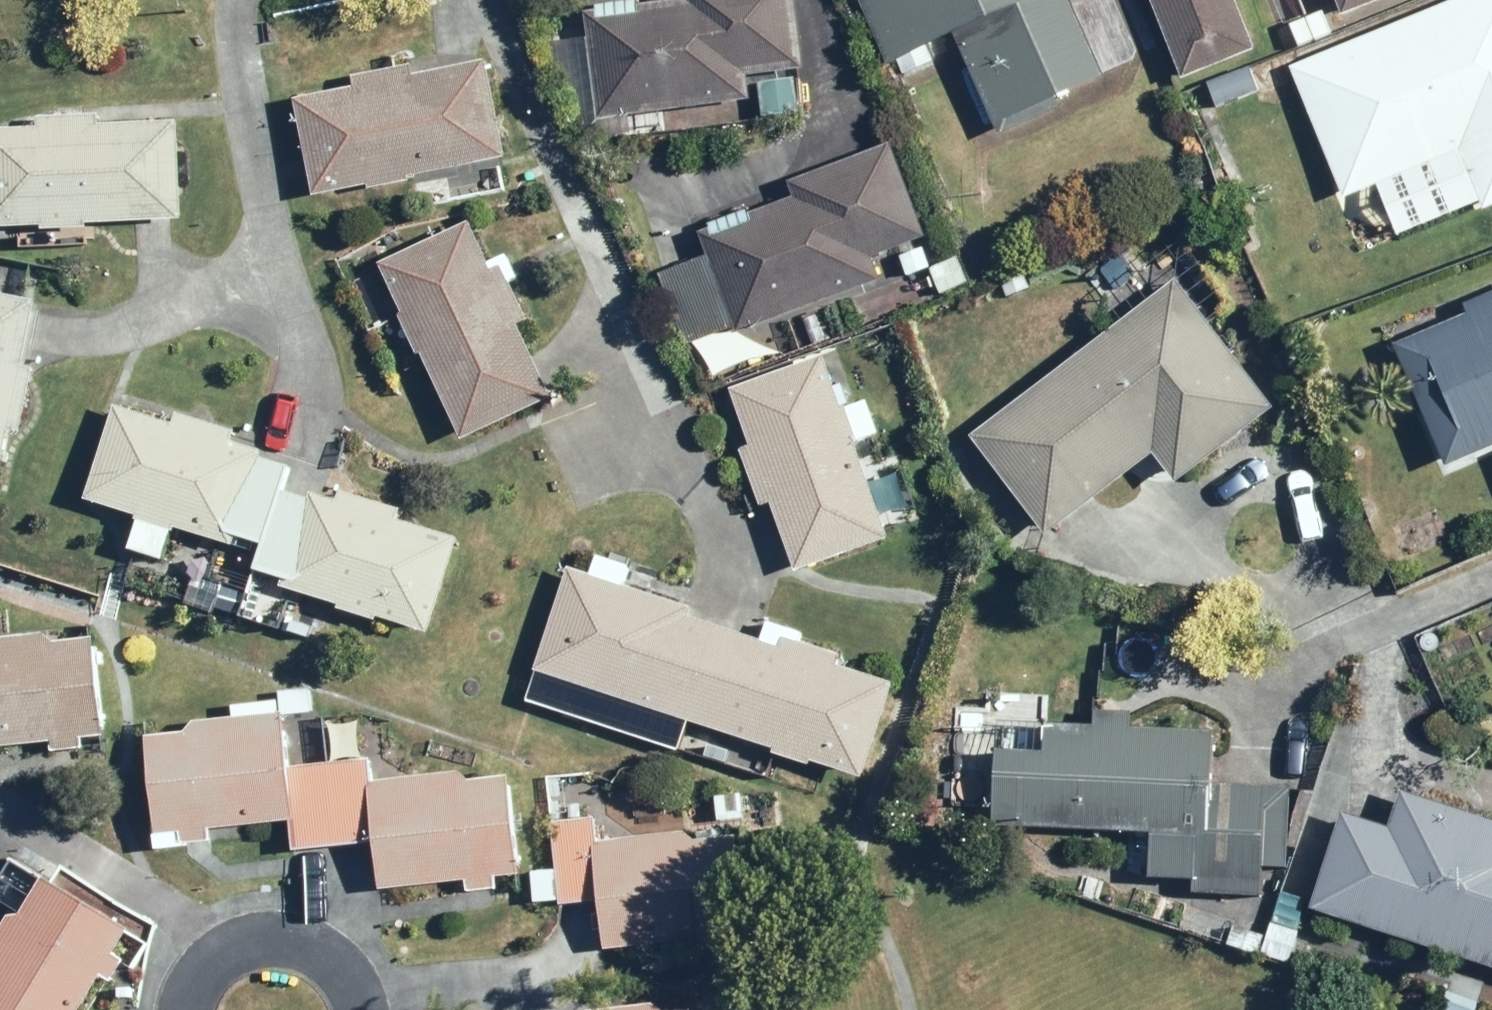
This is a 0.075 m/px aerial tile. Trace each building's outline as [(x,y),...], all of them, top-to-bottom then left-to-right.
[(541,41),(570,112),(589,110),(590,121),(595,120),(597,138),(623,135),(621,114),(659,110),(662,132),(750,122),(747,97),(742,97),(739,74),(793,68),(786,0),(679,0),(629,6),(629,0),(615,0),(587,3),(588,10),(577,11),(579,37),(541,41)] [(927,61),(920,44),(947,33),(990,134),(1053,108),(1048,95),(1092,77),(1060,0),(855,0),(882,64),(894,59),(900,73),(927,61)] [(1174,79),(1246,49),(1226,0),(1142,0),(1174,79)] [(1283,67),(1336,197),(1450,150),(1474,209),(1491,202),(1491,0),(1446,0),(1283,67)] [(1332,15),(1371,0),(1326,0),(1332,15)] [(1314,14),(1285,26),(1294,46),(1322,34),(1314,14)] [(401,182),(399,177),(498,158),(479,61),(404,76),(402,66),(341,77),(343,87),(284,98),(302,195),(358,184),(359,190),(401,182)] [(787,79),(752,83),(756,117),(791,113),(787,79)] [(30,127),(0,128),(0,227),(33,226),(33,231),(76,229),(76,223),(172,219),(168,120),(89,124),(89,115),(29,118),(30,127)] [(653,274),(681,347),(727,330),(728,333),(872,279),(863,258),(916,238),(881,145),(782,182),(787,195),(689,232),(699,257),(653,274)] [(487,171),(464,176),(467,191),(490,186),(487,171)] [(372,264),(452,439),(541,398),(508,325),(518,320),(492,264),(481,269),(460,223),(372,264)] [(1173,235),(1083,303),(1102,329),(962,435),(1036,532),(1141,453),(1163,482),(1262,407),(1199,324),(1226,304),(1173,235)] [(918,248),(895,256),(902,277),(925,269),(918,248)] [(1456,303),(1461,314),(1386,346),(1435,465),(1491,441),(1491,288),(1456,303)] [(12,433),(25,369),(11,366),(25,302),(0,296),(0,430),(12,433)] [(848,300),(804,318),(811,335),(855,318),(848,300)] [(731,416),(722,419),(754,505),(761,502),(787,572),(879,538),(844,445),(851,442),(837,404),(832,406),(813,357),(722,391),(731,416)] [(280,468),(254,459),(255,454),(221,442),(224,433),(169,415),(165,426),(104,406),(73,498),(128,516),(118,548),(152,559),(163,524),(225,545),(228,535),(254,544),(273,489),(280,468)] [(329,604),(328,609),(364,621),(366,615),(414,631),(445,538),(385,518),(387,511),(331,492),(327,501),(303,493),(302,498),(273,489),(254,544),(246,569),(276,580),(273,588),(264,585),(251,622),(269,629),(275,612),(280,614),(288,591),(329,604)] [(684,610),(614,586),(621,566),(589,555),(582,575),(564,569),(529,671),(798,764),(799,759),(849,776),(880,684),(827,666),(831,656),(776,637),(772,648),(681,617),(684,610)] [(88,737),(80,638),(43,641),(35,634),(0,637),(0,744),(42,740),(43,751),(72,748),(72,738),(88,737)] [(223,706),(224,719),(185,723),(177,732),(135,737),(146,837),(167,834),(169,845),(201,841),(199,830),(282,821),(285,852),(330,846),(321,764),(276,769),(269,700),(223,706)] [(1139,878),(1183,879),(1183,894),(1253,896),(1254,866),(1277,867),(1280,786),(1201,784),(1202,731),(1121,729),(1121,718),(1093,717),(1093,728),(1034,727),(1033,753),(985,751),(983,827),(1141,832),(1139,878)] [(487,889),(486,877),(510,875),(499,774),(459,779),(450,772),(362,782),(360,760),(321,764),(330,846),(363,843),(369,890),(457,880),(458,892),(487,889)] [(1491,971),(1491,823),(1392,790),(1380,827),(1333,811),(1301,908),(1491,971)] [(586,818),(543,824),(554,905),(588,901),(595,952),(684,940),(685,951),(713,947),(711,937),(735,934),(722,835),(684,840),(675,833),(589,844),(586,818)] [(90,974),(103,981),(115,961),(104,954),(120,926),(35,876),(14,911),(0,915),(0,1009),(69,1009),(90,974)] [(1266,924),(1256,955),(1281,964),(1292,932),(1266,924)] [(1221,946),(1250,955),(1256,935),(1227,926),(1221,946)] [(1434,1009),(1437,1009),(1466,1009),(1468,1003),(1439,993),(1434,1009)]
